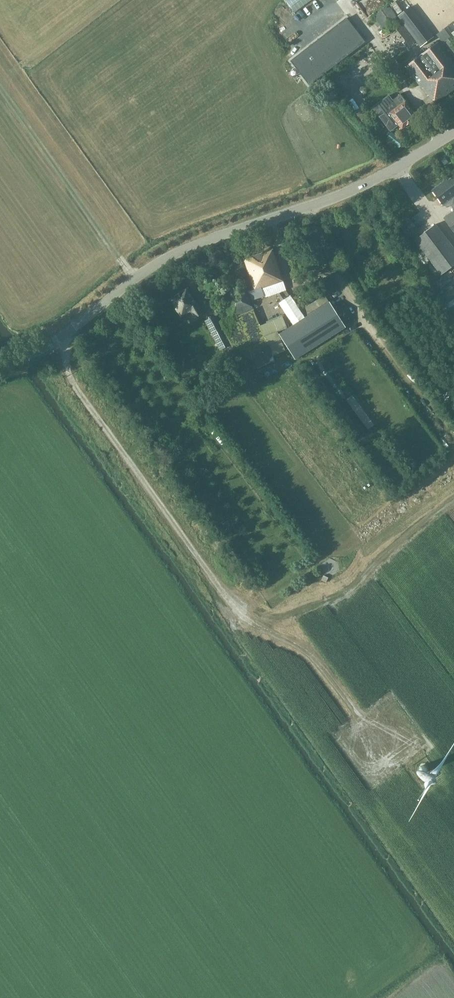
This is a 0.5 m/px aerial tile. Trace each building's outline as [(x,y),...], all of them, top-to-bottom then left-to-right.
[(371,10),(372,4),(363,2),(361,8),(371,10)] [(386,28),(395,22),(394,20),(396,19),(395,17),(396,16),(395,15),(396,15),(392,8),(391,9),(390,8),(389,8),(387,6),(386,7),(385,6),(377,12),(378,14),(375,15),(377,17),(376,18),(377,19),(376,20),(380,26),(381,25),(382,27),(383,26),(384,28),(385,27),(386,28)] [(421,47),(435,37),(412,7),(399,17),(421,47)] [(346,18),(290,61),(309,85),(364,42),(346,18)] [(453,31),(453,25),(450,20),(440,28),(447,37),(453,31)] [(453,36),(444,43),(453,57),(453,37),(453,36)] [(453,90),(453,63),(438,42),(406,67),(428,96),(429,95),(436,104),(453,90)] [(331,78),(327,82),(338,92),(342,88),(331,78)] [(388,95),(372,108),(390,131),(398,125),(401,129),(417,117),(400,94),(392,100),(388,95)] [(352,98),(347,101),(354,111),(358,108),(352,98)] [(432,191),(443,205),(453,197),(453,180),(453,178),(444,185),(443,183),(432,191)] [(408,237),(418,231),(410,219),(400,226),(408,237)] [(453,265),(453,249),(435,224),(414,240),(441,275),(453,265)] [(262,288),(282,281),(272,249),(243,259),(253,288),(261,286),(261,288),(262,288)] [(261,286),(249,291),(252,300),(264,295),(262,288),(261,288),(261,286)] [(249,301),(251,300),(246,287),(223,297),(232,317),(252,308),(249,301)] [(197,302),(195,303),(187,288),(170,299),(181,316),(185,313),(186,314),(191,312),(195,318),(203,312),(197,302)] [(329,301),(329,302),(325,295),(308,306),(307,307),(307,309),(307,311),(307,313),(307,314),(308,315),(305,317),(290,295),(289,296),(287,293),(284,295),(281,292),(277,294),(281,301),(279,303),(293,325),(279,334),(295,359),(346,327),(329,301)] [(282,316),(259,326),(252,310),(221,322),(234,352),(246,383),(278,369),(273,356),(285,350),(277,332),(287,327),(282,316)] [(225,335),(216,340),(221,350),(230,345),(225,335)] [(371,431),(365,435),(369,441),(375,437),(371,431)] [(417,769),(417,770),(417,771),(417,772),(418,772),(418,773),(419,773),(419,774),(420,774),(420,775),(421,775),(422,775),(423,775),(424,775),(425,775),(426,774),(427,774),(427,773),(428,773),(428,772),(429,771),(429,770),(429,769),(429,768),(429,767),(428,767),(428,766),(427,765),(426,764),(425,764),(424,763),(423,763),(422,763),(421,763),(421,764),(420,764),(419,764),(419,765),(418,765),(418,766),(417,767),(417,768),(417,769)]
